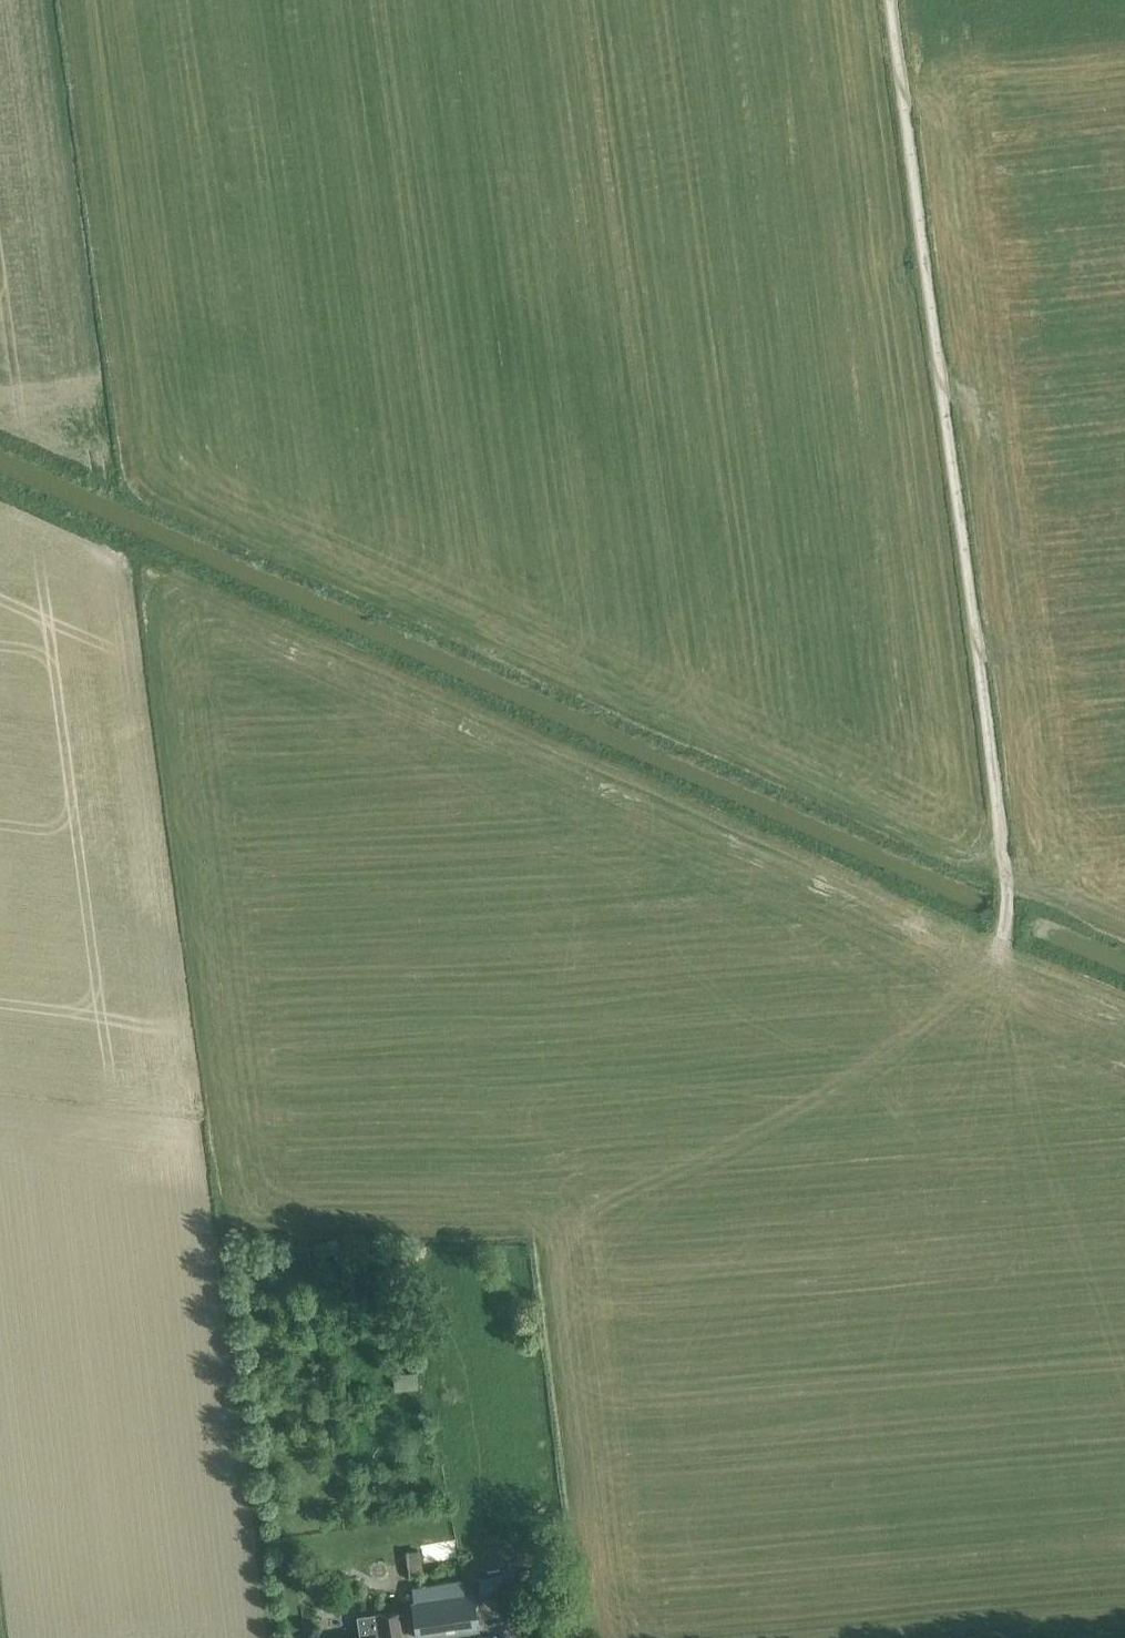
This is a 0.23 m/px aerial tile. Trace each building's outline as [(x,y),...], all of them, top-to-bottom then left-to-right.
[(523,1570),(506,1572),(478,1577),(480,1592),(526,1585),(523,1570)] [(452,1581),(412,1587),(414,1601),(412,1601),(418,1637),(479,1628),(474,1592),(467,1593),(465,1580),(452,1582),(452,1581)] [(351,1637),(402,1637),(398,1611),(381,1614),(381,1612),(358,1616),(361,1636),(351,1637)]
